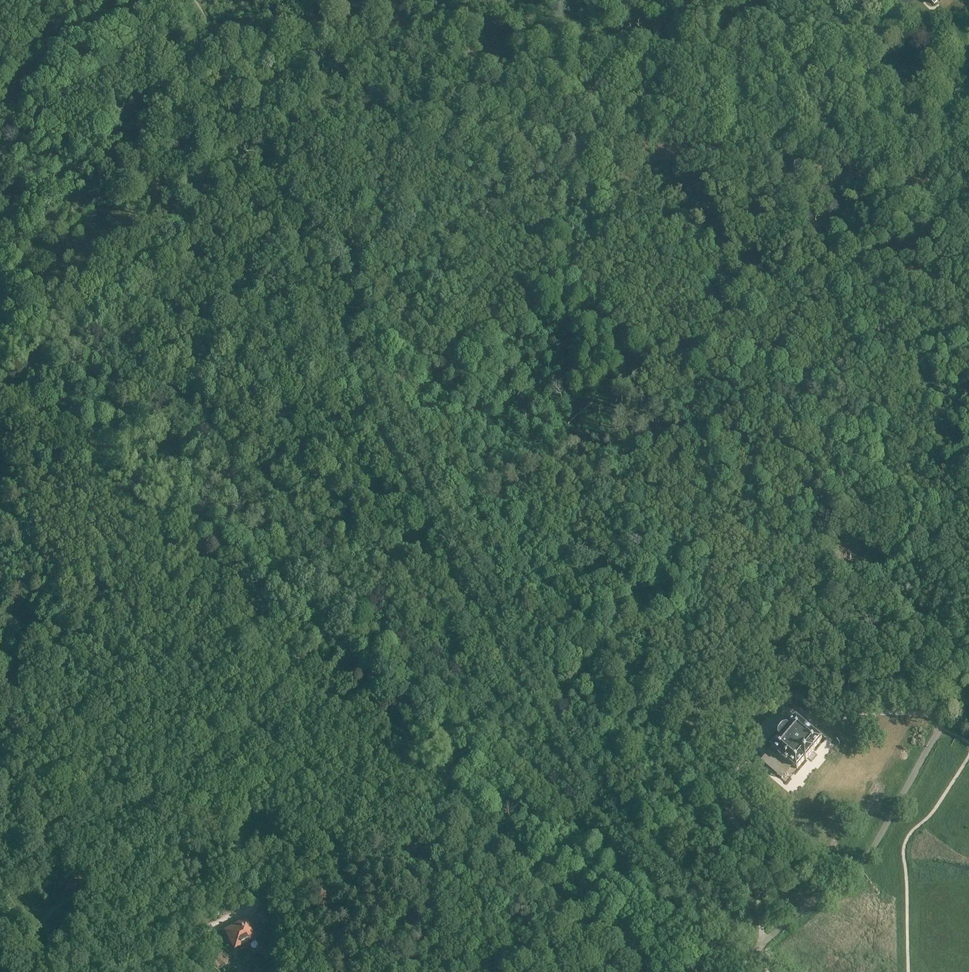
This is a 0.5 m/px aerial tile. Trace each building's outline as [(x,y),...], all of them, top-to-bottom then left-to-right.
[(794,169),(798,172),(803,171),(803,168),(804,166),(799,163),(795,165),(794,169)] [(0,465),(2,472),(17,469),(15,461),(0,465)] [(777,774),(782,779),(793,766),(796,769),(805,759),(806,760),(814,750),(814,749),(822,739),(797,717),(789,727),(788,726),(783,727),(779,732),(778,737),(779,738),(771,748),(772,749),(761,761),(776,774),(777,774)] [(272,909),(271,910),(270,908),(257,915),(264,926),(285,913),(280,902),(277,903),(275,899),(268,903),(272,909)] [(225,931),(232,945),(254,934),(246,920),(225,931)]
